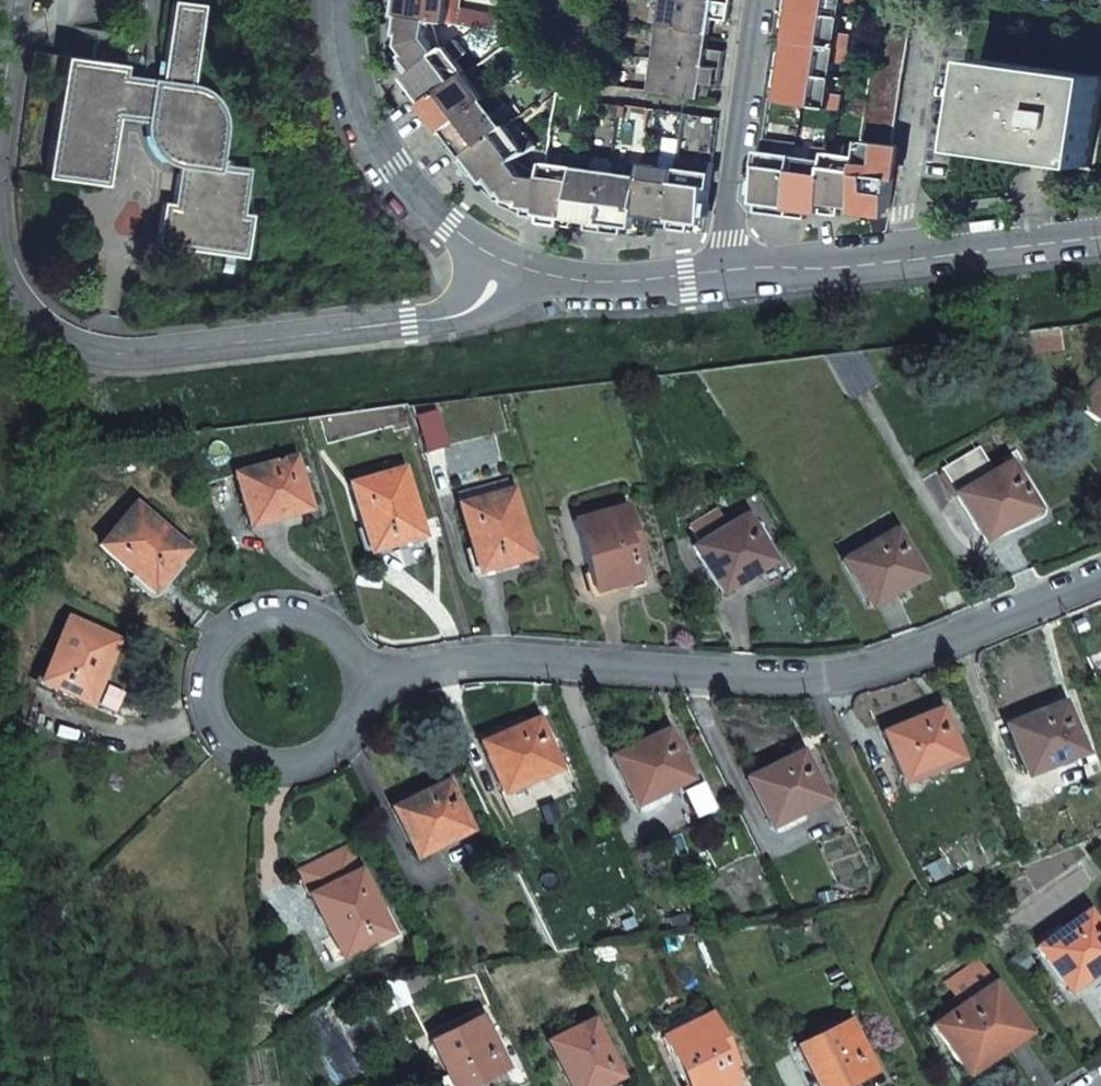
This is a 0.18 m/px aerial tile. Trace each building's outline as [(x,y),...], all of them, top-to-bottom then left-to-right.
[(393,3),(402,5),(411,6),(409,21),(434,24),(460,27),(462,12),(448,10),(450,0),(393,0),(393,3)] [(658,28),(710,34),(711,27),(712,19),(731,21),(733,4),(703,0),(665,0),(664,13),(660,12),(658,28)] [(774,88),(792,90),(791,103),(841,110),(844,95),(829,93),(834,62),(848,65),(852,34),(838,32),(843,2),(856,4),(857,0),(786,0),(782,27),(801,30),(797,56),(779,53),(774,88)] [(126,65),(64,56),(47,175),(109,184),(118,117),(148,120),(149,132),(155,147),(157,150),(165,159),(173,164),(180,165),(174,205),(164,203),(159,245),(248,258),(255,217),(246,215),(251,170),(223,166),(228,128),(228,119),(227,115),(225,108),(220,99),(213,92),(201,86),(195,85),(206,7),(174,2),(166,63),(170,64),(167,81),(125,74),(126,65)] [(912,18),(881,14),(867,114),(864,141),(865,141),(893,145),(912,18)] [(434,24),(409,21),(406,49),(411,57),(406,61),(401,65),(412,79),(417,75),(443,55),(432,42),(434,24)] [(660,43),(658,61),(724,69),(726,51),(708,49),(709,41),(710,34),(658,28),(655,43),(660,43)] [(443,55),(417,75),(426,87),(419,93),(411,99),(413,100),(422,113),(467,79),(456,65),(467,56),(457,44),(443,55)] [(651,78),(649,93),(701,100),(702,92),(703,84),(721,87),(724,69),(658,61),(655,78),(651,78)] [(980,61),(968,150),(1030,158),(1091,166),(1100,98),(1100,77),(980,61)] [(467,79),(422,113),(432,126),(440,121),(448,115),(457,127),(498,95),(488,84),(477,92),(467,79)] [(498,95),(457,127),(466,139),(459,145),(451,151),(462,165),(507,130),(496,117),(507,108),(498,95)] [(507,130),(462,165),(472,179),(480,173),(487,167),(497,180),(517,165),(539,149),(529,136),(518,144),(507,130)] [(858,199),(857,205),(891,209),(893,179),(890,179),(895,145),(893,145),(865,141),(864,149),(858,199)] [(764,169),(761,195),(775,197),(773,216),(791,218),(798,162),(780,159),(782,144),(767,143),(764,169)] [(826,203),(825,214),(842,216),(842,197),(850,198),(858,199),(864,149),(850,147),(848,163),(831,162),(826,203)] [(798,162),(791,218),(808,221),(811,202),(819,203),(826,203),(831,162),(832,151),(817,149),(815,163),(798,162)] [(648,169),(642,208),(657,209),(656,219),(655,228),(672,230),(680,174),(662,172),(665,158),(649,156),(648,169)] [(541,221),(540,226),(558,228),(559,219),(560,210),(575,212),(582,159),(568,157),(566,171),(549,169),(547,182),(541,221)] [(582,159),(575,212),(589,214),(588,223),(587,232),(605,234),(613,178),(596,175),(597,161),(582,159)] [(680,174),(672,230),(690,233),(691,223),(692,214),(707,216),(714,164),(699,162),(698,177),(680,174)] [(517,165),(497,180),(505,192),(514,204),(526,205),(523,218),(541,221),(547,182),(528,180),(517,165)] [(613,178),(605,234),(622,237),(624,227),(625,218),(640,220),(642,208),(648,169),(632,166),(629,180),(613,178)] [(761,195),(758,214),(773,216),(775,197),(761,195)] [(858,354),(825,359),(848,400),(875,384),(858,354)] [(235,476),(248,521),(277,513),(279,519),(294,515),(308,511),(293,459),(235,476)] [(1009,466),(957,496),(983,542),(1010,526),(1007,521),(1020,514),(1032,507),(1009,466)] [(403,472),(351,486),(371,553),(396,545),(422,538),(403,472)] [(503,482),(458,495),(461,507),(459,508),(477,575),(503,568),(529,561),(510,494),(507,494),(503,482)] [(134,508),(98,549),(150,595),(168,575),(187,554),(134,508)] [(625,508),(575,523),(594,593),(619,586),(644,579),(625,508)] [(699,545),(694,548),(718,588),(731,580),(743,573),(747,578),(771,563),(745,517),(728,528),(718,512),(689,529),(699,545)] [(894,532),(842,562),(865,604),(892,589),(896,594),(908,586),(921,579),(894,532)] [(67,620),(39,684),(88,706),(102,674),(116,642),(67,620)] [(1086,660),(1096,684),(1100,682),(1100,654),(1086,660)] [(1034,717),(1006,728),(1023,772),(1051,760),(1053,766),(1081,755),(1062,706),(1034,717)] [(911,723),(883,734),(900,779),(929,768),(931,773),(959,762),(938,712),(911,723)] [(509,733),(481,745),(499,788),(528,776),(530,781),(558,770),(537,721),(509,733)] [(639,747),(612,760),(632,802),(634,801),(658,790),(659,789),(662,793),(688,781),(666,734),(639,747)] [(767,824),(794,812),(794,811),(797,816),(823,802),(801,755),(773,769),(746,782),(766,825),(767,824)] [(419,797),(392,810),(413,853),(441,839),(444,844),(470,831),(446,783),(419,797)] [(658,790),(634,801),(637,806),(641,815),(665,804),(658,790)] [(773,835),(799,823),(797,816),(794,811),(794,812),(767,824),(773,835)] [(298,873),(342,959),(390,935),(347,849),(323,861),(298,873)] [(1037,951),(1065,990),(1089,972),(1092,976),(1100,970),(1100,937),(1086,916),(1037,951)] [(990,984),(931,1026),(966,1077),(996,1056),(1025,1035),(990,984)] [(662,1039),(684,1085),(732,1085),(740,1082),(708,1017),(702,1019),(697,1009),(679,1018),(684,1028),(662,1039)] [(497,1070),(485,1047),(491,1044),(479,1019),(430,1044),(446,1077),(429,1085),(467,1085),(474,1082),(485,1076),(497,1070)] [(547,1044),(567,1085),(602,1085),(611,1081),(603,1064),(609,1061),(590,1022),(547,1044)] [(796,1049),(814,1085),(841,1085),(842,1085),(863,1075),(852,1052),(858,1049),(846,1024),(796,1049)]
